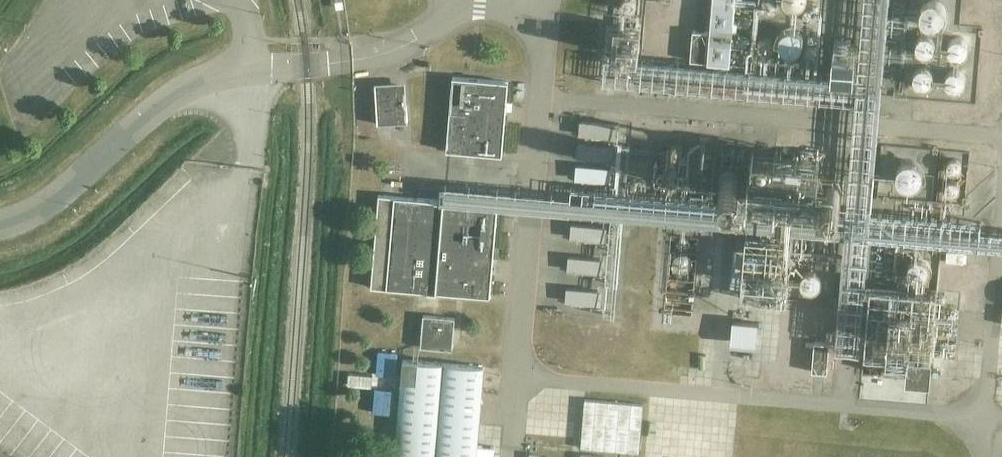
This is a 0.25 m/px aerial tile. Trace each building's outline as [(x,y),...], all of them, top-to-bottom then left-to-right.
[(623,1),(623,2),(623,4),(623,5),(624,6),(625,7),(626,8),(627,9),(628,9),(629,10),(631,10),(632,9),(633,9),(634,8),(635,7),(636,6),(637,5),(637,4),(637,3),(637,1),(637,0),(623,0),(623,1)] [(709,61),(731,63),(736,0),(714,0),(709,61)] [(764,1),(764,2),(764,3),(763,4),(763,5),(763,6),(764,7),(764,9),(766,10),(766,11),(767,11),(769,12),(771,12),(773,12),(775,11),(776,11),(776,10),(778,9),(778,8),(778,7),(778,6),(779,5),(778,4),(778,3),(778,2),(778,1),(777,0),(765,0),(764,1)] [(807,0),(785,0),(787,4),(792,7),(798,8),(803,6),(807,2),(807,0)] [(924,5),(921,10),(921,17),(924,22),(930,26),(936,27),(942,25),(946,20),(948,13),(946,7),(942,2),(936,0),(930,1),(924,5)] [(748,14),(746,14),(744,14),(743,14),(742,15),(741,17),(740,18),(740,20),(741,21),(741,23),(742,24),(743,25),(745,25),(746,25),(748,25),(749,24),(750,23),(751,22),(751,21),(752,20),(752,19),(751,17),(751,16),(750,15),(749,14),(748,14)] [(642,29),(616,27),(615,52),(640,54),(642,29)] [(802,47),(803,42),(802,36),(798,32),(793,30),(787,30),(782,33),(779,38),(779,44),(782,49),(787,53),(792,54),(798,52),(802,47)] [(692,60),(707,61),(709,32),(694,31),(692,60)] [(745,33),(744,33),(743,33),(742,33),(741,34),(740,35),(739,36),(739,38),(739,39),(739,40),(739,41),(740,42),(742,43),(743,44),(744,44),(746,44),(747,43),(748,42),(749,41),(750,40),(750,39),(750,37),(750,36),(749,35),(748,34),(746,33),(745,33)] [(859,42),(836,39),(832,72),(854,75),(859,42)] [(509,81),(454,76),(448,150),(503,154),(509,81)] [(408,106),(406,106),(405,86),(382,88),(384,111),(378,111),(378,124),(409,123),(408,106)] [(580,135),(615,138),(617,123),(581,120),(580,135)] [(579,158),(614,160),(615,146),(580,143),(579,158)] [(742,195),(822,201),(824,179),(819,178),(820,158),(754,153),(752,173),(743,173),(742,195)] [(961,162),(957,160),(953,161),(949,164),(949,168),(951,172),(955,174),(959,173),(962,170),(962,166),(961,162)] [(923,175),(921,169),(917,165),(911,163),(905,163),(900,167),(897,172),(897,178),(899,184),(903,188),(909,190),(915,189),(920,186),(923,180),(923,175)] [(576,180),(612,182),(613,167),(577,164),(576,180)] [(958,184),(954,182),(950,183),(947,186),(946,190),(948,194),(952,196),(957,195),(960,192),(960,188),(958,184)] [(834,185),(832,184),(830,185),(828,185),(827,186),(826,186),(825,187),(825,188),(824,189),(824,190),(823,192),(823,193),(823,194),(823,195),(824,196),(824,198),(825,198),(825,199),(826,200),(828,201),(831,202),(833,202),(835,202),(837,201),(838,200),(839,199),(840,198),(840,197),(841,196),(841,195),(841,193),(841,192),(841,190),(840,189),(840,188),(839,187),(838,186),(837,185),(834,185)] [(372,286),(491,296),(499,206),(380,196),(372,286)] [(571,239),(607,242),(608,226),(572,224),(571,239)] [(742,297),(786,300),(791,236),(747,232),(742,297)] [(947,262),(965,263),(965,251),(948,250),(947,262)] [(568,271),(604,274),(606,259),(569,255),(568,271)] [(910,266),(909,271),(912,276),(916,279),(921,280),(926,278),(929,274),(930,268),(928,264),(923,260),(918,260),(913,262),(910,266)] [(804,276),(802,281),(803,286),(807,290),(811,291),(816,290),(820,287),(822,282),(821,277),(818,273),(813,271),(808,273),(804,276)] [(937,291),(871,286),(866,350),(909,354),(907,378),(931,379),(933,356),(931,356),(937,291)] [(566,302),(602,305),(603,290),(567,287),(566,302)] [(456,317),(424,314),(421,346),(453,349),(456,317)] [(758,322),(733,320),(731,345),(757,347),(758,322)] [(830,343),(816,342),(813,371),(828,372),(830,343)] [(403,359),(395,456),(495,456),(496,448),(479,446),(486,366),(403,359)] [(585,399),(581,448),(640,453),(644,404),(585,399)]
